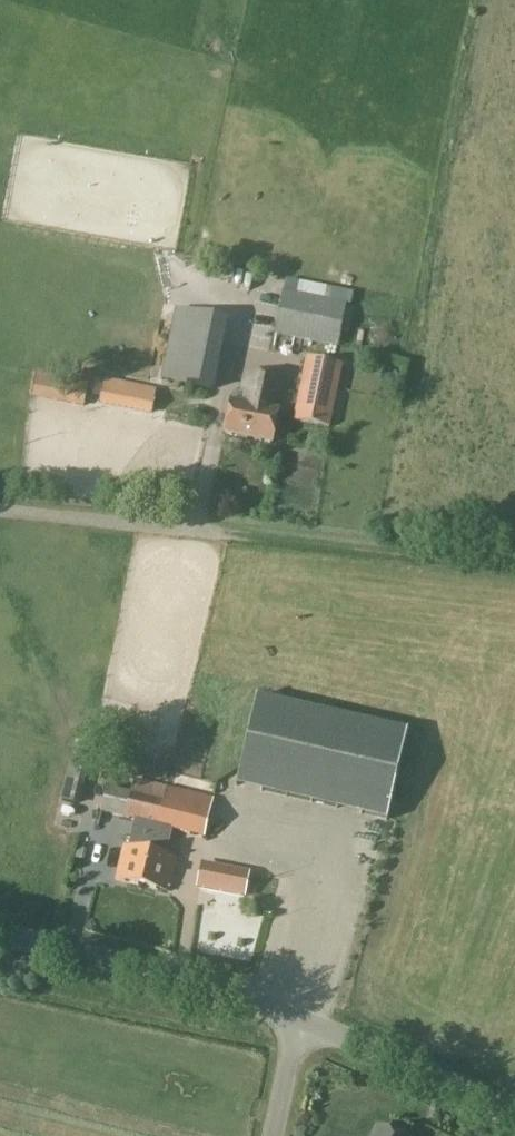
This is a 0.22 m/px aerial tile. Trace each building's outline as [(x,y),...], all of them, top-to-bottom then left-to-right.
[(232,280),(252,282),(253,267),(233,266),(232,280)] [(338,348),(346,304),(283,292),(274,336),(338,348)] [(228,321),(175,310),(161,379),(214,390),(228,321)] [(293,422),(330,429),(343,366),(306,358),(293,422)] [(84,371),(82,381),(89,383),(87,395),(100,398),(104,380),(105,375),(84,371)] [(87,395),(89,383),(82,381),(36,373),(31,398),(84,408),(87,395)] [(231,403),(224,435),(272,444),(279,411),(276,411),(282,381),(249,374),(242,405),(231,403)] [(151,415),(156,390),(104,380),(100,398),(99,405),(151,415)] [(285,449),(275,501),(312,507),(320,467),(302,463),(304,452),(285,449)] [(256,695),(237,785),(388,818),(408,729),(256,695)] [(71,759),(61,801),(80,805),(90,764),(71,759)] [(144,877),(167,788),(136,780),(133,793),(104,787),(99,812),(131,821),(127,847),(124,846),(116,880),(142,886),(144,877)] [(144,877),(142,886),(168,892),(176,858),(165,856),(172,829),(205,837),(214,799),(167,788),(144,877)] [(78,848),(76,859),(84,861),(87,851),(78,848)] [(213,865),(208,890),(248,898),(251,873),(213,865)] [(271,904),(263,902),(261,908),(270,910),(271,904)]
